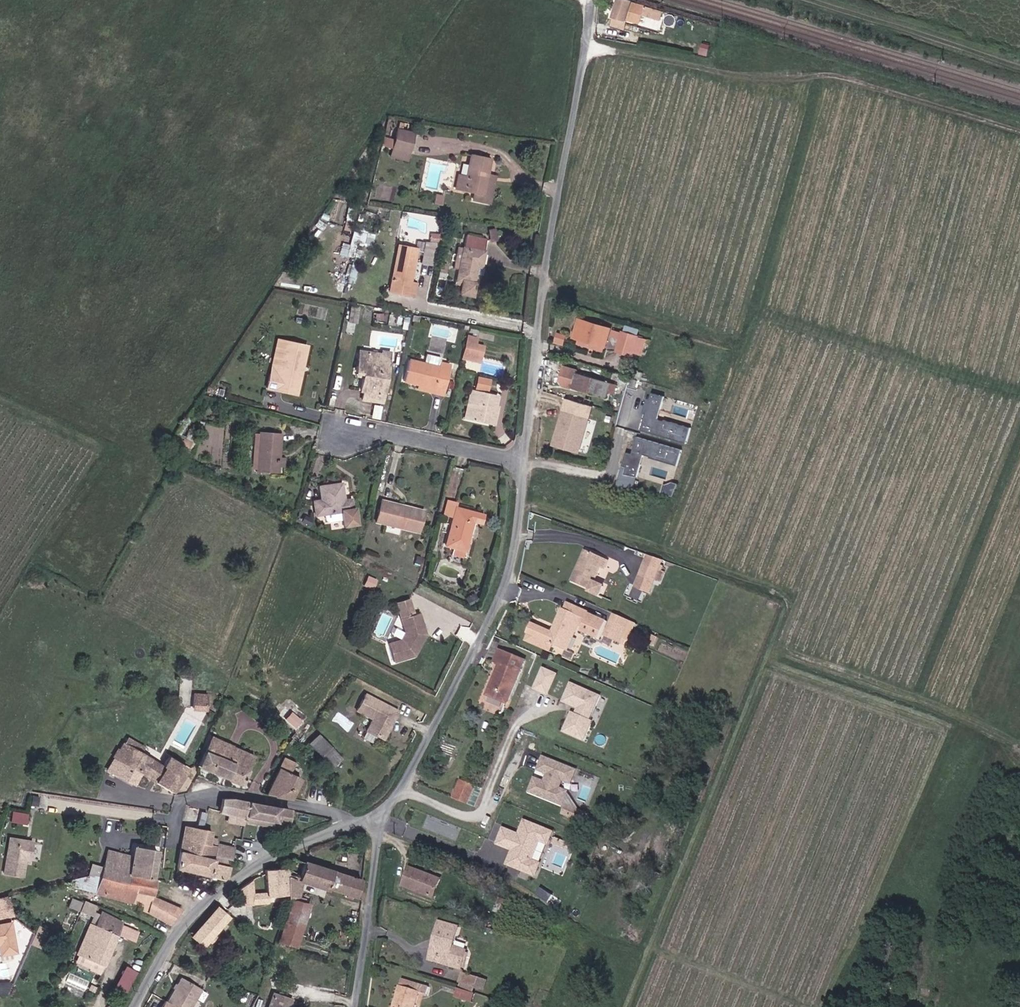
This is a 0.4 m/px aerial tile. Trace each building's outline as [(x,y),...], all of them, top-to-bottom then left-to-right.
[(647,23),(651,8),(640,5),(641,2),(636,0),(627,0),(620,27),(632,30),(635,21),(647,23)] [(637,44),(649,47),(651,39),(639,36),(637,44)] [(396,153),(412,155),(415,137),(399,135),(396,153)] [(395,161),(412,162),(412,155),(396,153),(395,161)] [(480,196),(490,197),(492,178),(495,161),(475,158),(473,178),(464,177),(462,194),(480,196)] [(478,209),(497,210),(500,179),(492,178),(490,197),(480,196),(478,209)] [(351,243),(342,242),(341,254),(354,255),(355,241),(372,242),(373,231),(352,229),(351,243)] [(482,266),(487,267),(491,239),(469,236),(467,250),(464,273),(463,283),(469,283),(468,300),(479,301),(482,266)] [(397,299),(414,301),(423,248),(405,246),(397,299)] [(458,272),(464,273),(467,250),(461,249),(458,272)] [(587,340),(613,347),(619,327),(586,318),(584,325),(591,328),(587,340)] [(580,338),(587,340),(591,328),(584,325),(580,338)] [(625,346),(639,350),(643,333),(629,330),(625,346)] [(472,355),(489,359),(492,348),(475,344),(472,355)] [(289,391),(299,394),(309,352),(286,346),(278,378),(270,376),(266,391),(286,395),(289,391)] [(365,403),(384,406),(392,361),(385,360),(386,353),(362,349),(359,370),(368,372),(364,389),(368,390),(365,403)] [(470,362),(488,365),(489,359),(472,355),(470,362)] [(455,375),(416,365),(411,383),(425,387),(423,392),(448,399),(455,375)] [(576,388),(607,397),(612,381),(580,372),(576,388)] [(497,383),(487,381),(485,392),(495,394),(497,383)] [(646,411),(641,430),(686,441),(690,425),(659,417),(665,394),(649,390),(644,411),(646,411)] [(483,394),(478,392),(471,422),(476,423),(483,394)] [(499,420),(501,408),(502,409),(504,398),(483,394),(476,423),(499,428),(501,420),(499,420)] [(558,446),(582,453),(591,422),(567,415),(558,446)] [(277,458),(280,446),(285,428),(260,422),(250,461),(283,469),(285,460),(277,458)] [(626,451),(618,484),(635,488),(643,455),(677,463),(681,447),(636,436),(632,453),(626,451)] [(277,458),(285,460),(288,448),(280,446),(277,458)] [(359,511),(355,511),(354,500),(346,501),(344,486),(322,489),(324,502),(317,504),(319,517),(346,514),(348,528),(362,526),(359,511)] [(452,520),(455,508),(456,502),(447,499),(442,517),(452,520)] [(379,524),(420,533),(425,510),(384,501),(379,524)] [(463,551),(472,522),(481,524),(483,516),(455,508),(452,520),(445,546),(454,548),(452,556),(462,558),(463,551)] [(619,558),(592,547),(578,580),(601,589),(600,591),(610,596),(615,585),(604,581),(610,565),(615,567),(619,558)] [(642,579),(656,585),(661,574),(647,568),(642,579)] [(414,613),(410,597),(398,601),(402,616),(414,613)] [(586,618),(589,611),(569,602),(563,617),(567,618),(564,625),(560,624),(556,633),(535,624),(530,635),(533,636),(530,642),(555,652),(558,646),(571,651),(582,626),(586,618)] [(426,635),(420,611),(414,613),(402,616),(406,630),(400,641),(390,644),(395,662),(415,656),(418,651),(416,650),(417,647),(420,648),(426,635)] [(624,641),(633,620),(618,614),(609,635),(624,641)] [(602,640),(610,623),(592,615),(590,620),(587,628),(585,633),(602,640)] [(587,628),(590,620),(586,618),(582,626),(587,628)] [(487,695),(507,703),(525,660),(498,648),(492,660),(501,664),(487,695)] [(550,695),(560,676),(548,670),(538,689),(550,695)] [(566,732),(585,742),(593,724),(586,720),(590,712),(597,710),(603,699),(575,685),(567,702),(582,710),(578,717),(575,715),(566,732)] [(402,713),(370,695),(361,712),(377,721),(371,732),(387,741),(394,729),(393,725),(395,720),(398,721),(402,713)] [(483,696),(480,705),(500,711),(503,702),(483,696)] [(311,717),(293,700),(279,716),(297,733),(311,717)] [(130,733),(126,738),(142,748),(145,742),(130,733)] [(207,748),(223,756),(232,741),(214,733),(207,748)] [(344,757),(318,733),(309,743),(335,767),(344,757)] [(141,770),(158,780),(168,763),(164,761),(142,748),(126,738),(109,766),(135,781),(141,770)] [(200,760),(243,781),(258,754),(232,741),(223,756),(207,748),(200,760)] [(158,780),(173,789),(189,764),(169,752),(164,761),(168,763),(158,780)] [(575,770),(542,756),(538,769),(546,772),(542,781),(534,777),(529,790),(561,804),(566,791),(558,787),(561,778),(570,782),(575,770)] [(284,763),(266,790),(290,795),(304,778),(284,763)] [(450,799),(464,805),(468,794),(463,792),(466,784),(459,780),(450,799)] [(463,792),(468,794),(472,786),(466,784),(463,792)] [(232,795),(222,796),(220,811),(224,813),(244,816),(244,814),(285,822),(289,806),(232,795)] [(186,824),(203,827),(208,810),(186,802),(183,823),(186,824)] [(580,820),(583,813),(565,806),(562,813),(580,820)] [(11,810),(10,822),(28,823),(29,812),(11,810)] [(285,822),(244,814),(244,816),(244,819),(284,827),(285,822)] [(552,831),(524,820),(519,834),(503,828),(497,843),(512,849),(510,856),(517,858),(514,866),(534,874),(539,862),(531,859),(539,839),(547,843),(552,831)] [(183,837),(208,842),(209,837),(211,829),(203,827),(186,824),(183,837)] [(39,856),(44,857),(47,838),(22,835),(18,870),(37,873),(39,856)] [(211,875),(215,855),(216,844),(208,842),(183,837),(177,867),(211,875)] [(231,859),(233,847),(216,844),(217,839),(209,837),(208,842),(216,844),(215,855),(231,859)] [(130,875),(151,879),(156,848),(134,844),(132,855),(118,852),(115,867),(104,864),(101,877),(128,883),(130,875)] [(104,864),(115,867),(118,852),(107,850),(104,864)] [(226,879),(228,877),(231,859),(215,855),(211,875),(226,879)] [(517,858),(510,856),(507,863),(514,866),(517,858)] [(359,895),(365,878),(306,859),(305,860),(293,857),(289,865),(289,866),(291,891),(291,896),(294,897),(305,900),(306,893),(300,891),(303,878),(327,886),(328,885),(359,895)] [(291,891),(289,866),(266,869),(266,872),(270,892),(254,896),(252,881),(237,891),(240,906),(256,904),(255,902),(271,899),(271,895),(291,891)] [(400,884),(431,896),(438,878),(407,866),(400,884)] [(137,893),(151,896),(155,879),(151,879),(130,875),(128,883),(101,877),(95,876),(88,877),(85,890),(135,903),(137,893)] [(27,907),(32,906),(31,892),(14,894),(15,905),(26,903),(27,907)] [(143,909),(171,923),(180,908),(151,896),(137,893),(135,903),(144,906),(143,909)] [(0,896),(0,919),(14,915),(8,894),(0,896)] [(281,940),(297,945),(309,902),(305,900),(294,897),(281,940)] [(71,908),(80,909),(82,899),(73,898),(71,908)] [(86,899),(81,910),(94,917),(100,906),(86,899)] [(205,944),(229,916),(217,906),(193,934),(205,944)] [(82,947),(108,958),(125,921),(101,911),(99,917),(95,915),(82,947)] [(463,947),(451,944),(456,925),(437,920),(429,952),(447,956),(446,963),(459,967),(460,963),(462,955),(466,955),(467,950),(463,949),(463,947)] [(15,953),(10,933),(6,934),(4,925),(0,926),(0,957),(15,953)] [(427,958),(446,963),(447,956),(429,952),(427,958)] [(124,963),(112,988),(126,995),(138,970),(124,963)] [(458,980),(473,984),(475,974),(460,970),(458,980)] [(189,995),(196,998),(206,976),(198,973),(189,995)] [(419,991),(425,992),(427,985),(401,978),(393,1006),(415,1006),(419,991)] [(169,986),(184,993),(187,986),(172,979),(169,986)] [(457,988),(455,996),(472,1001),(474,993),(457,988)] [(293,998),(276,993),(272,1006),(290,1006),(293,998)] [(156,994),(150,1006),(151,1006),(183,1006),(156,994)]
